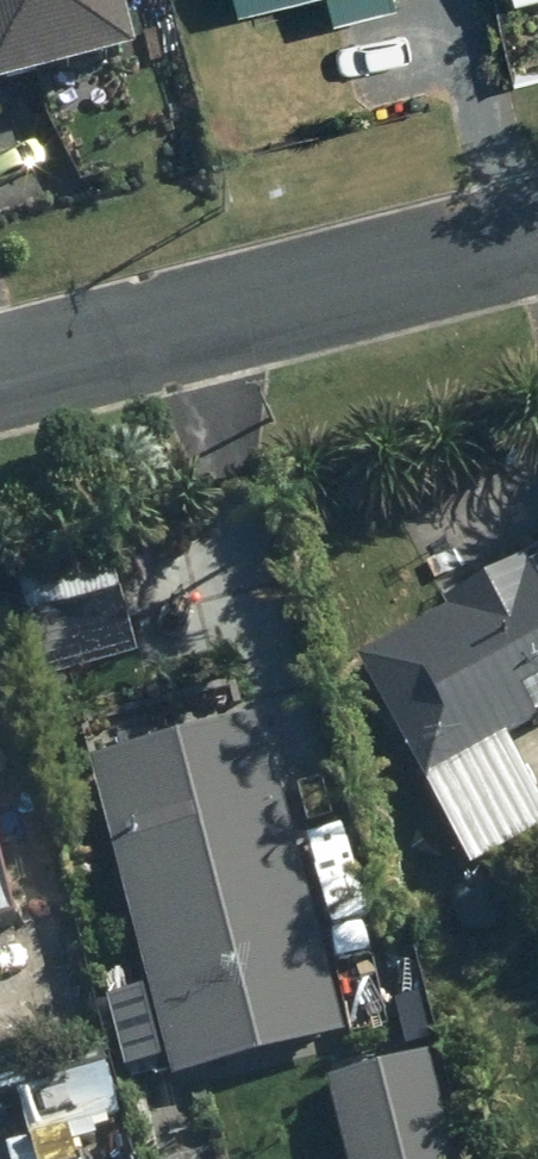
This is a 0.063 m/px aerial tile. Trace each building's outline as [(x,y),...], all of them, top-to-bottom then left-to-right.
[(110,0),(0,0),(0,110),(128,77),(110,0)] [(239,10),(285,0),(237,0),(239,10)] [(336,19),(397,5),(396,0),(332,0),(336,19)] [(110,565),(17,590),(26,625),(119,601),(110,565)] [(468,880),(537,841),(537,811),(505,753),(535,736),(518,708),(537,697),(537,574),(525,581),(521,574),(441,618),(447,627),(355,678),(468,880)] [(88,773),(169,1094),(337,1053),(256,731),(88,773)] [(0,888),(0,942),(13,939),(0,888)] [(341,1158),(448,1158),(425,1067),(324,1093),(341,1158)]
